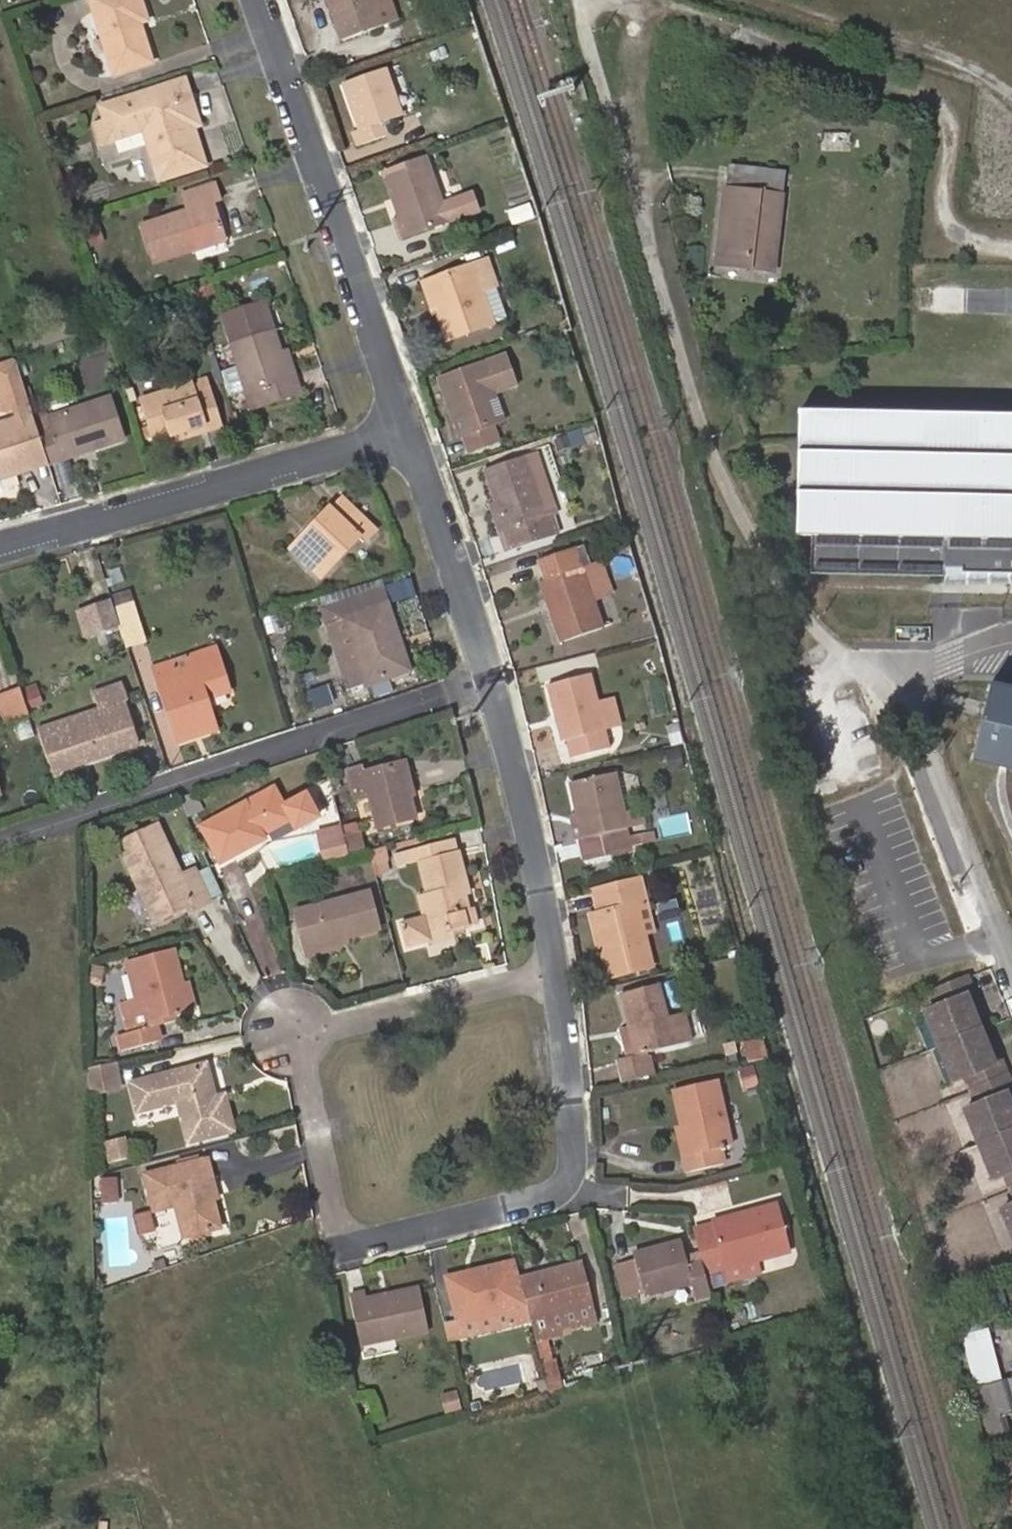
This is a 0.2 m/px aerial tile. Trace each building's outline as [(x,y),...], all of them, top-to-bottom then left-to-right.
[(114,72),(152,60),(140,21),(147,18),(141,0),(91,0),(114,72)] [(345,37),(384,23),(377,0),(332,0),(345,37)] [(384,23),(400,18),(394,0),(377,0),(384,23)] [(393,75),(349,89),(363,130),(358,132),(363,148),(391,137),(387,123),(407,116),(393,75)] [(145,125),(148,133),(163,179),(208,164),(198,130),(202,128),(188,82),(137,99),(104,110),(109,123),(115,143),(134,137),(127,117),(156,108),(160,120),(145,125)] [(134,137),(148,133),(145,125),(160,120),(156,108),(127,117),(134,137)] [(115,143),(109,123),(99,126),(105,146),(115,143)] [(852,131),(820,131),(821,164),(852,163),(852,151),(861,151),(861,135),(852,134),(852,131)] [(431,159),(391,174),(407,219),(399,222),(405,240),(452,223),(480,213),(474,197),(447,206),(431,159)] [(729,165),(726,189),(783,196),(786,172),(729,165)] [(198,243),(230,233),(220,200),(225,198),(219,180),(187,191),(192,209),(147,224),(159,262),(200,249),(198,243)] [(783,196),(726,189),(717,264),(774,272),(783,196)] [(232,239),(230,233),(198,243),(200,249),(232,239)] [(490,260),(432,281),(443,313),(451,340),(496,324),(485,292),(497,288),(499,287),(490,260)] [(443,313),(432,281),(424,283),(435,316),(443,313)] [(209,304),(204,288),(197,290),(202,306),(209,304)] [(508,320),(497,288),(485,292),(496,324),(508,320)] [(291,379),(283,353),(267,302),(225,315),(247,389),(255,387),(262,407),(305,393),(299,375),(291,379)] [(291,350),(283,353),(291,379),(299,375),(291,350)] [(497,430),(501,429),(492,399),(498,397),(521,389),(511,359),(444,383),(450,403),(456,401),(459,408),(452,410),(463,442),(466,442),(471,456),(501,445),(497,430)] [(17,362),(0,367),(0,382),(8,411),(15,409),(17,416),(10,418),(0,421),(0,477),(48,462),(39,432),(17,362)] [(205,423),(208,431),(225,426),(213,391),(200,395),(196,383),(141,400),(154,440),(174,434),(205,423)] [(53,428),(39,432),(48,462),(123,438),(110,396),(49,415),(53,428)] [(492,399),(501,429),(508,426),(498,397),(492,399)] [(450,403),(452,410),(459,408),(456,401),(450,403)] [(15,409),(8,411),(10,418),(17,416),(15,409)] [(801,415),(800,540),(1011,542),(1011,417),(801,415)] [(176,442),(208,431),(205,423),(174,434),(176,442)] [(499,503),(508,534),(514,551),(554,538),(529,458),(489,470),(499,503)] [(331,511),(314,528),(319,533),(297,556),(321,581),(361,542),(366,547),(377,535),(345,502),(333,513),(331,511)] [(500,536),(508,534),(499,503),(491,505),(500,536)] [(319,533),(314,528),(291,550),(297,556),(319,533)] [(595,601),(585,568),(579,550),(544,561),(550,579),(545,581),(564,641),(604,628),(595,601)] [(604,562),(585,568),(595,601),(615,595),(604,562)] [(397,652),(405,649),(387,592),(333,608),(338,624),(349,620),(369,685),(405,675),(397,652)] [(112,602),(95,607),(102,630),(119,625),(114,608),(112,602)] [(121,633),(142,627),(135,602),(114,608),(119,625),(121,633)] [(95,607),(81,611),(88,634),(102,630),(95,607)] [(121,633),(127,649),(147,642),(142,627),(121,633)] [(215,648),(192,655),(197,670),(219,662),(215,648)] [(412,673),(405,649),(397,652),(405,675),(412,673)] [(197,670),(192,655),(153,668),(178,742),(218,729),(207,699),(229,691),(219,662),(197,670)] [(555,702),(596,695),(591,677),(550,685),(555,702)] [(311,707),(330,701),(325,684),(306,690),(311,707)] [(28,712),(27,710),(20,688),(0,694),(0,702),(5,719),(26,713),(28,712)] [(991,689),(973,761),(1003,768),(1011,770),(1011,694),(991,689)] [(609,746),(596,695),(555,702),(564,741),(569,740),(573,755),(609,746)] [(622,727),(615,700),(598,703),(605,731),(622,727)] [(124,701),(39,729),(53,773),(138,745),(124,701)] [(18,738),(31,736),(27,717),(14,719),(18,738)] [(415,756),(405,758),(414,795),(423,792),(415,756)] [(414,795),(405,758),(368,767),(367,761),(353,764),(360,797),(374,794),(381,824),(418,815),(414,795)] [(1003,768),(1001,797),(1004,814),(1011,834),(1011,770),(1003,768)] [(613,777),(572,788),(589,860),(631,850),(613,777)] [(275,780),(201,816),(219,853),(263,833),(260,827),(291,812),(296,824),(319,812),(307,788),(284,799),(275,780)] [(143,878),(157,912),(189,898),(192,903),(209,896),(192,863),(178,869),(156,816),(117,833),(132,868),(140,864),(144,877),(143,878)] [(343,821),(337,823),(339,833),(345,831),(345,830),(343,821)] [(321,829),(328,856),(347,852),(350,851),(349,849),(345,831),(339,833),(337,823),(322,826),(321,829)] [(362,826),(345,830),(345,831),(349,849),(350,851),(352,850),(367,847),(362,826)] [(462,881),(469,879),(458,835),(402,848),(404,861),(421,856),(429,888),(419,890),(424,910),(402,916),(407,937),(429,932),(428,926),(447,922),(448,929),(478,922),(474,904),(468,905),(464,891),(462,881)] [(383,845),(367,850),(375,875),(390,870),(383,845)] [(151,914),(157,912),(143,878),(144,877),(140,864),(132,868),(151,914)] [(471,890),(469,879),(462,881),(464,891),(471,890)] [(637,910),(648,908),(643,884),(596,895),(600,916),(596,917),(602,944),(599,945),(607,979),(650,970),(643,937),(637,910)] [(368,888),(296,905),(304,942),(377,926),(368,888)] [(653,935),(648,908),(637,910),(643,937),(653,935)] [(602,944),(596,917),(589,919),(595,946),(599,945),(602,944)] [(428,926),(429,932),(430,937),(449,933),(448,929),(447,922),(428,926)] [(137,984),(129,986),(122,987),(129,1019),(113,1023),(116,1038),(149,1030),(145,1009),(184,1000),(171,938),(129,947),(135,973),(137,984)] [(127,976),(129,986),(137,984),(135,973),(127,976)] [(919,1018),(934,1053),(977,1035),(970,1020),(962,1000),(969,997),(963,983),(929,997),(934,1012),(919,1018)] [(633,1058),(642,1056),(687,1045),(680,1017),(664,1021),(657,989),(620,997),(627,1031),(633,1058)] [(978,1017),(969,997),(962,1000),(970,1020),(978,1017)] [(626,1060),(633,1058),(627,1031),(620,1033),(626,1060)] [(977,1035),(934,1053),(948,1086),(962,1080),(969,1095),(1005,1081),(998,1066),(991,1069),(983,1051),(977,1035)] [(759,1061),(768,1059),(765,1048),(755,1050),(754,1046),(742,1048),(746,1064),(754,1062),(757,1061),(759,1061)] [(991,1048),(983,1051),(991,1069),(998,1066),(991,1048)] [(117,1051),(87,1056),(87,1059),(88,1082),(122,1075),(117,1051)] [(175,1089),(186,1132),(231,1122),(222,1086),(212,1088),(203,1054),(129,1073),(136,1099),(175,1089)] [(647,1076),(642,1056),(633,1058),(626,1060),(614,1062),(618,1083),(647,1076)] [(750,1064),(736,1069),(742,1088),(756,1083),(750,1064)] [(969,1095),(975,1111),(960,1117),(974,1150),(1011,1134),(1011,1119),(1011,1118),(1003,1098),(1011,1094),(1005,1081),(969,1095)] [(689,1138),(696,1167),(698,1180),(726,1174),(722,1160),(734,1158),(716,1083),(675,1092),(685,1138),(689,1138)] [(1011,1094),(1003,1098),(1011,1118),(1011,1117),(1011,1097),(1011,1094)] [(100,1140),(106,1162),(129,1157),(123,1134),(100,1140)] [(974,1150),(988,1184),(1004,1178),(1010,1192),(1011,1191),(1011,1134),(974,1150)] [(683,1171),(696,1167),(689,1138),(685,1138),(676,1140),(683,1171)] [(203,1170),(210,1168),(205,1151),(143,1166),(151,1203),(173,1198),(181,1230),(218,1220),(210,1189),(208,1190),(203,1170)] [(215,1187),(210,1168),(203,1170),(208,1190),(210,1189),(215,1187)] [(118,1203),(116,1181),(102,1182),(103,1205),(118,1203)] [(713,1226),(693,1232),(700,1258),(704,1273),(727,1267),(744,1263),(758,1259),(790,1251),(778,1206),(712,1222),(713,1226)] [(1001,1214),(1011,1241),(1011,1210),(1001,1214)] [(138,1233),(154,1228),(150,1214),(133,1219),(138,1233)] [(694,1297),(709,1294),(704,1273),(700,1258),(685,1262),(679,1241),(631,1253),(633,1261),(641,1296),(642,1297),(691,1285),(694,1297)] [(446,1276),(456,1318),(505,1306),(509,1320),(527,1316),(524,1302),(518,1276),(514,1259),(446,1276)] [(744,1263),(727,1267),(730,1282),(762,1274),(758,1259),(744,1263)] [(633,1261),(612,1266),(620,1301),(641,1296),(633,1261)] [(581,1262),(518,1276),(524,1302),(527,1316),(528,1317),(532,1336),(552,1331),(551,1328),(547,1312),(591,1301),(581,1262)] [(364,1288),(348,1291),(358,1341),(426,1329),(416,1286),(365,1296),(364,1288)] [(591,1301),(547,1312),(551,1328),(595,1317),(591,1301)] [(456,1318),(460,1332),(509,1320),(505,1306),(456,1318)] [(441,1322),(445,1336),(460,1332),(456,1318),(441,1322)] [(962,1337),(975,1387),(1003,1380),(989,1330),(985,1318),(956,1326),(959,1337),(962,1337)] [(552,1361),(539,1364),(541,1374),(554,1371),(552,1361)] [(546,1392),(546,1394),(549,1394),(559,1391),(554,1371),(541,1374),(546,1392)] [(973,1388),(985,1421),(1011,1413),(1011,1409),(1005,1380),(1003,1380),(975,1387),(973,1388)] [(455,1390),(439,1394),(443,1410),(459,1406),(455,1390)]
